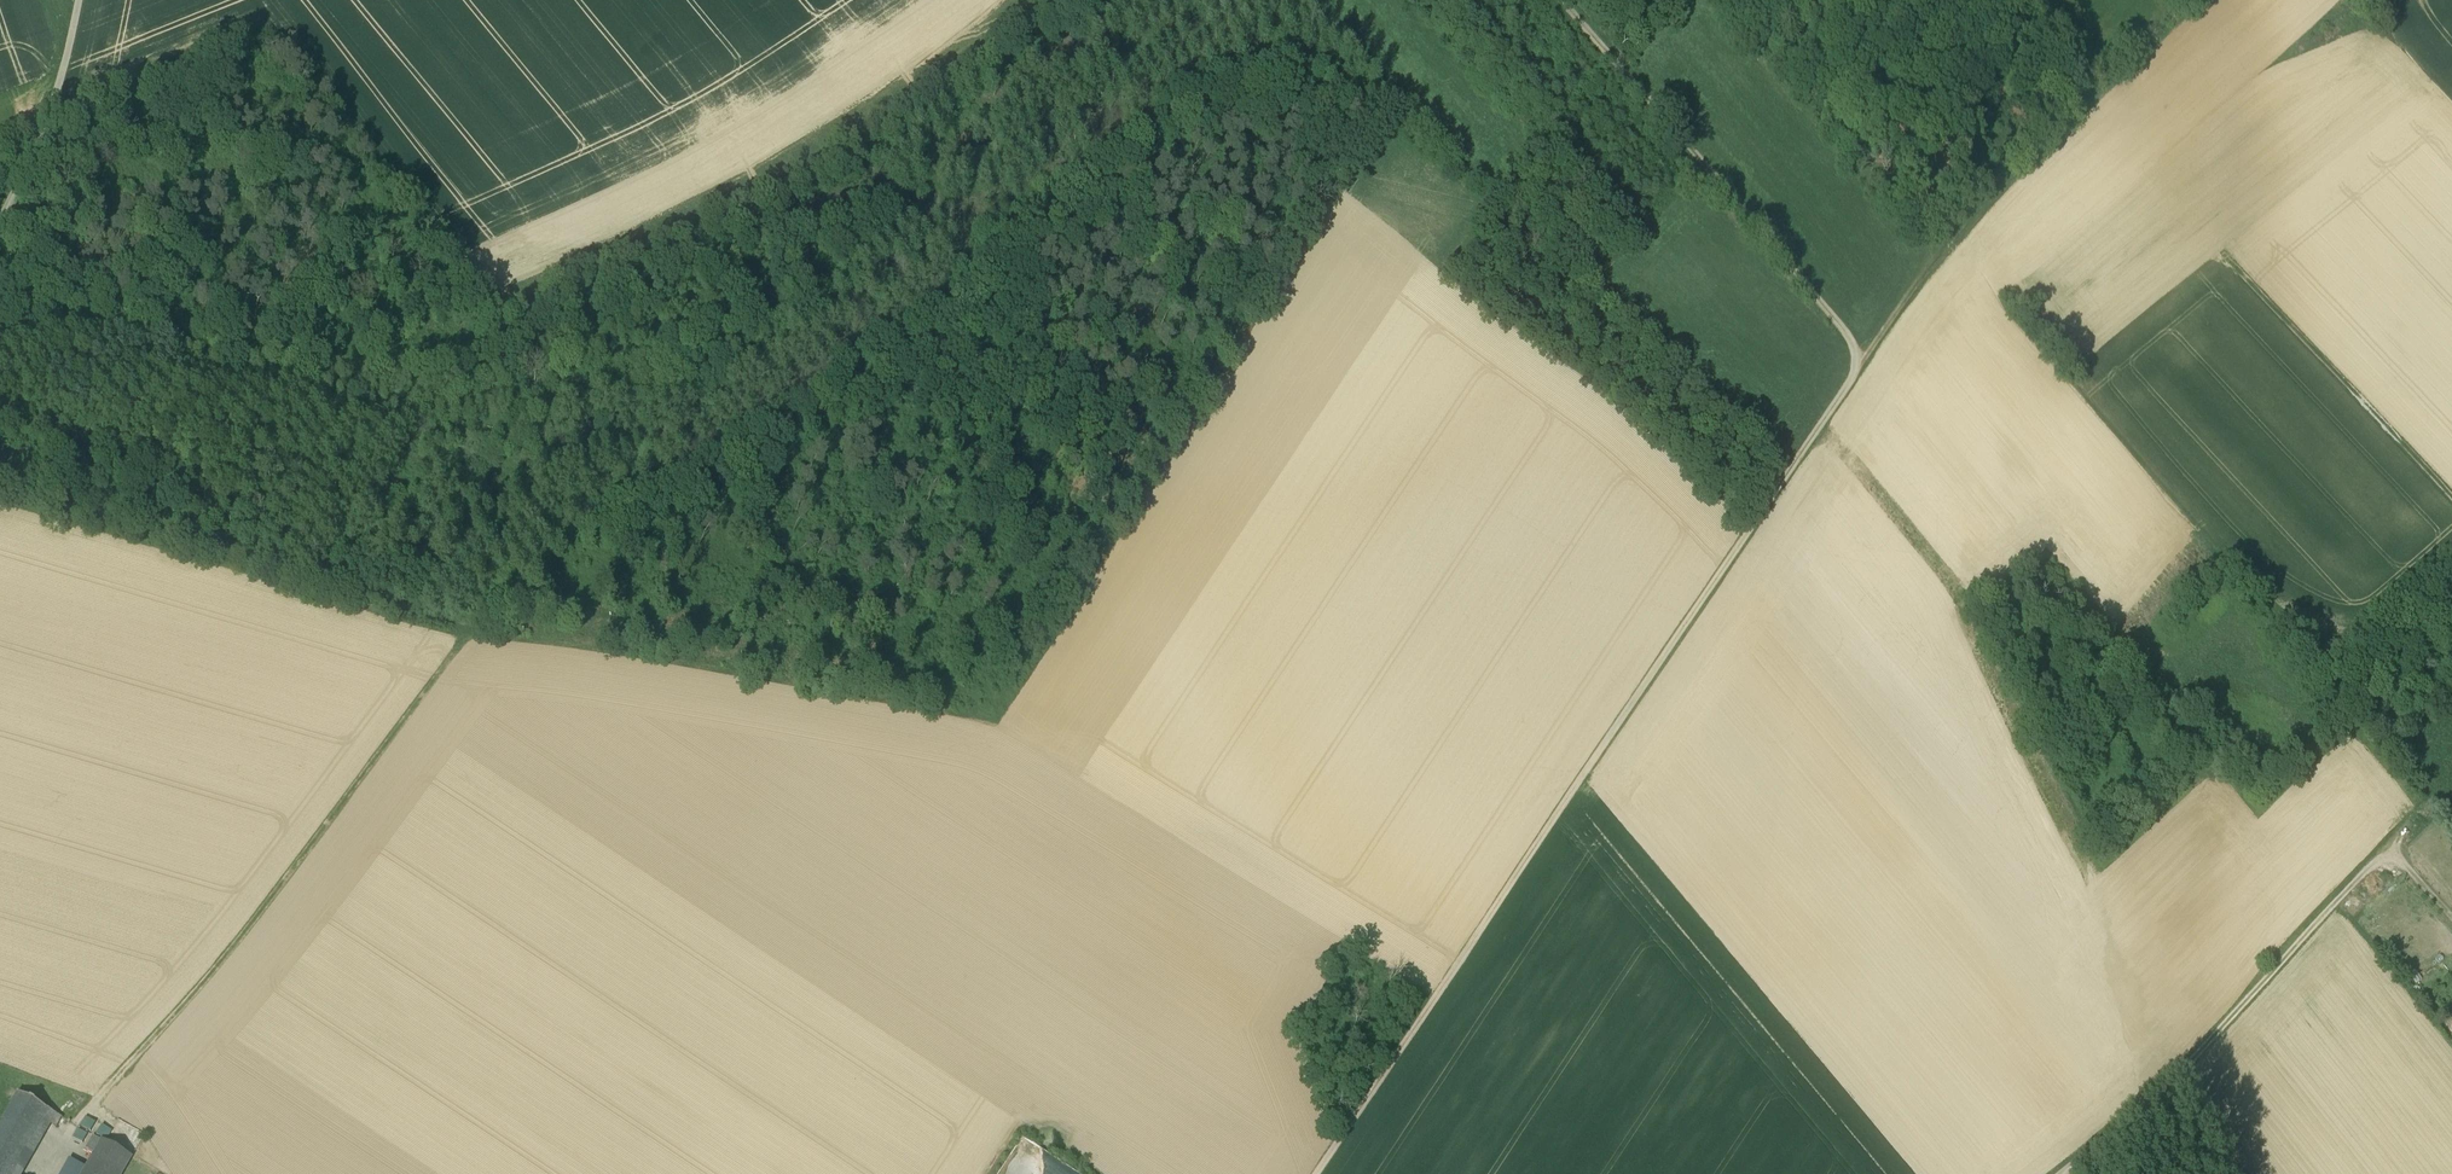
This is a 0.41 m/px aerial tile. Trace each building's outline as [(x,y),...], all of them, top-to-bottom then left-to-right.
[(0,1138),(0,1173),(35,1173),(64,1124),(105,1148),(90,1173),(138,1173),(145,1163),(26,1094),(0,1138)] [(1061,1172),(1062,1166),(1060,1166),(1042,1156),(1043,1150),(1027,1141),(1018,1141),(999,1173),(1064,1173),(1061,1172)]
